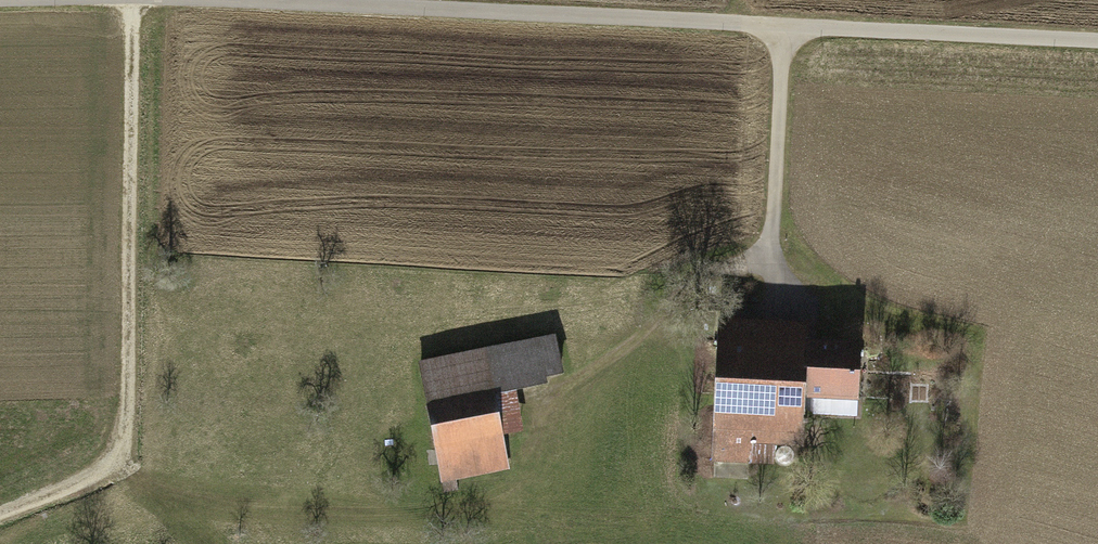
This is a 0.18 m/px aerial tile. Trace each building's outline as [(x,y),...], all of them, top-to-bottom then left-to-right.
[(795,324),(710,321),(705,468),(770,470),(771,451),(797,452),(799,404),(849,405),(851,348),(794,346),(795,324)] [(548,338),(413,363),(440,488),(509,473),(498,438),(518,436),(507,396),(558,383),(548,338)]
